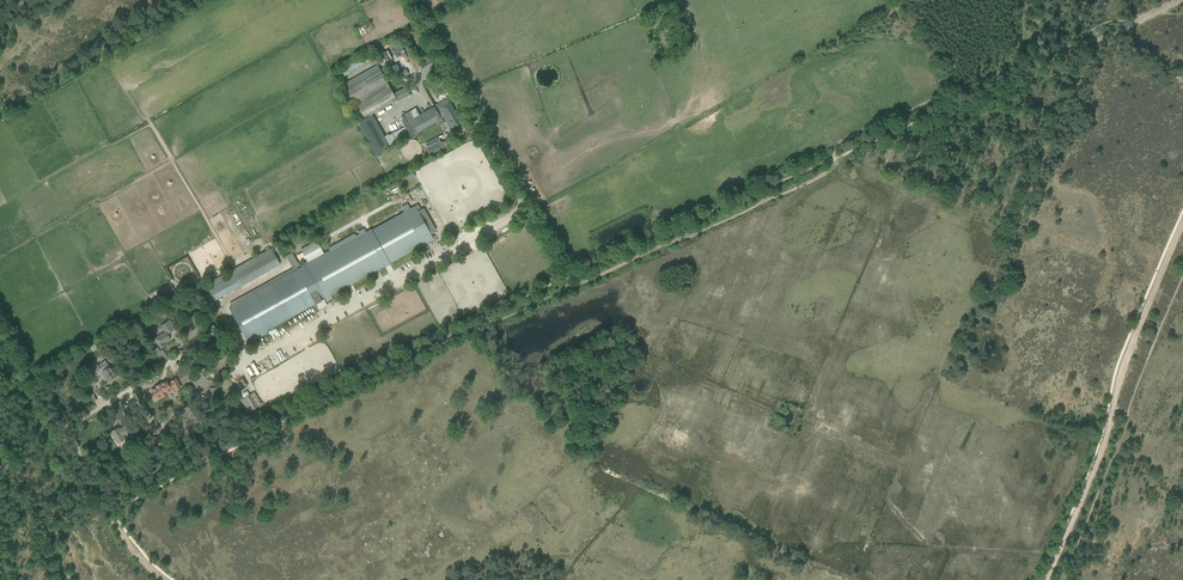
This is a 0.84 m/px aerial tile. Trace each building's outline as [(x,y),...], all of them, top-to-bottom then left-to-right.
[(388,62),(393,56),(382,47),(378,52),(388,62)] [(398,63),(390,65),(392,72),(400,71),(398,63)] [(361,74),(344,82),(357,109),(391,93),(394,98),(378,64),(367,69),(366,67),(359,70),(361,74)] [(438,89),(439,89),(445,86),(439,77),(434,80),(433,80),(438,89)] [(406,87),(394,92),(398,100),(410,95),(406,87)] [(444,95),(437,99),(440,103),(446,99),(444,95)] [(437,106),(444,118),(455,111),(448,100),(437,106)] [(420,116),(418,111),(416,108),(404,115),(415,135),(442,120),(439,114),(432,118),(428,111),(420,116)] [(461,123),(455,111),(444,118),(450,129),(461,123)] [(402,127),(384,137),(372,114),(356,122),(372,153),(406,135),(402,127)] [(438,137),(425,144),(428,148),(429,150),(433,148),(432,146),(440,141),(438,137)] [(375,228),(370,231),(330,253),(328,251),(324,253),(316,240),(300,249),(307,262),(305,263),(306,264),(297,269),(296,266),(229,303),(231,307),(229,308),(249,343),(267,333),(266,331),(315,304),(319,311),(327,306),(323,300),(394,261),(433,240),(414,206),(375,228)] [(271,248),(231,270),(240,286),(279,264),(271,248)] [(414,266),(411,262),(403,266),(401,262),(394,265),(399,274),(414,266)] [(216,298),(239,285),(233,276),(230,271),(205,285),(208,290),(207,290),(212,299),(215,297),(216,298)] [(170,284),(159,290),(163,297),(174,291),(170,284)] [(209,305),(212,313),(218,311),(215,303),(209,305)] [(194,329),(192,323),(190,319),(183,322),(185,326),(188,332),(194,329)] [(173,330),(172,327),(172,326),(174,325),(172,322),(170,324),(168,321),(161,325),(165,332),(155,338),(161,348),(164,346),(162,343),(170,339),(167,334),(173,330)] [(134,322),(128,325),(131,332),(138,328),(134,322)] [(269,345),(286,336),(281,328),(275,332),(274,329),(267,333),(269,337),(266,338),(269,345)] [(151,347),(144,337),(136,342),(143,352),(151,347)] [(198,351),(200,354),(210,349),(208,346),(198,351)] [(157,347),(154,349),(162,362),(168,358),(162,349),(159,350),(157,347)] [(276,350),(281,361),(288,358),(284,347),(276,350)] [(102,370),(109,381),(116,376),(109,366),(104,369),(102,365),(99,367),(97,364),(92,367),(93,369),(91,371),(92,373),(95,371),(96,372),(100,369),(100,368),(102,370)] [(88,378),(91,384),(98,381),(94,374),(88,378)] [(243,387),(248,384),(244,377),(239,380),(243,387)] [(170,389),(173,386),(176,390),(180,387),(175,379),(171,382),(171,383),(168,385),(166,382),(154,389),(151,390),(156,398),(170,389)] [(261,405),(254,392),(243,399),(250,411),(261,405)] [(150,425),(155,433),(160,429),(155,422),(150,425)] [(119,438),(120,439),(124,437),(123,436),(129,432),(125,426),(119,429),(118,428),(111,432),(115,440),(119,438)]
